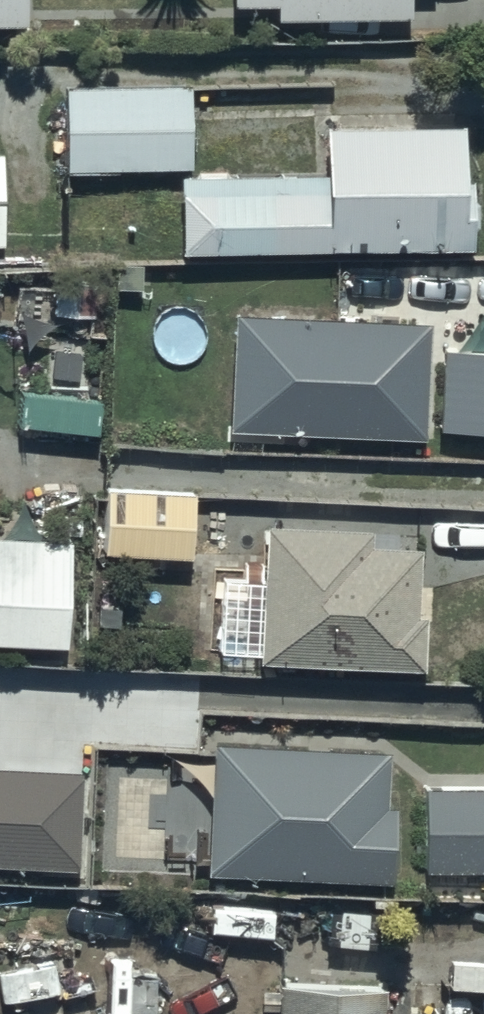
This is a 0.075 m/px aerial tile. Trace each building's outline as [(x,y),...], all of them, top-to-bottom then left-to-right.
[(41,28),(41,0),(0,0),(0,29),(41,28)] [(436,0),(210,0),(210,37),(436,38),(436,0)] [(198,88),(69,91),(72,176),(200,173),(198,88)] [(466,134),(330,135),(331,180),(170,182),(171,253),(192,253),(192,263),(479,260),(479,192),(467,193),(466,134)] [(235,309),(231,425),(428,433),(433,317),(235,309)] [(448,350),(444,427),(483,430),(483,352),(448,350)] [(204,496),(110,492),(107,563),(201,567),(204,496)] [(377,536),(269,531),(263,671),(428,678),(430,622),(422,622),(425,557),(376,555),(377,536)] [(0,541),(0,651),(72,655),(77,545),(0,541)] [(90,886),(93,789),(5,787),(7,717),(0,717),(0,884),(90,886)] [(385,758),(222,750),(216,873),(396,882),(399,811),(382,810),(385,758)] [(426,790),(427,875),(483,874),(483,790),(426,790)] [(284,989),(284,1013),(383,1013),(384,991),(284,989)]
